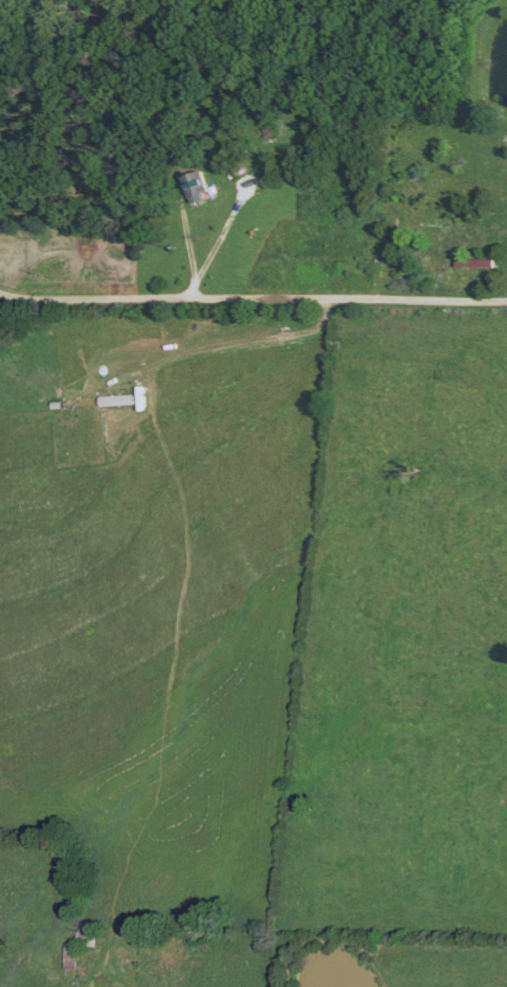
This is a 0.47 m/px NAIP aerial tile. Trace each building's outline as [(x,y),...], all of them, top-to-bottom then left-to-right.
[(183,186),(187,199),(207,193),(201,172),(187,176),(189,185),(183,186)] [(458,219),(445,219),(445,233),(458,233),(458,219)] [(493,260),(454,259),(454,270),(493,270),(493,260)] [(75,947),(62,947),(62,969),(75,970),(75,947)]
